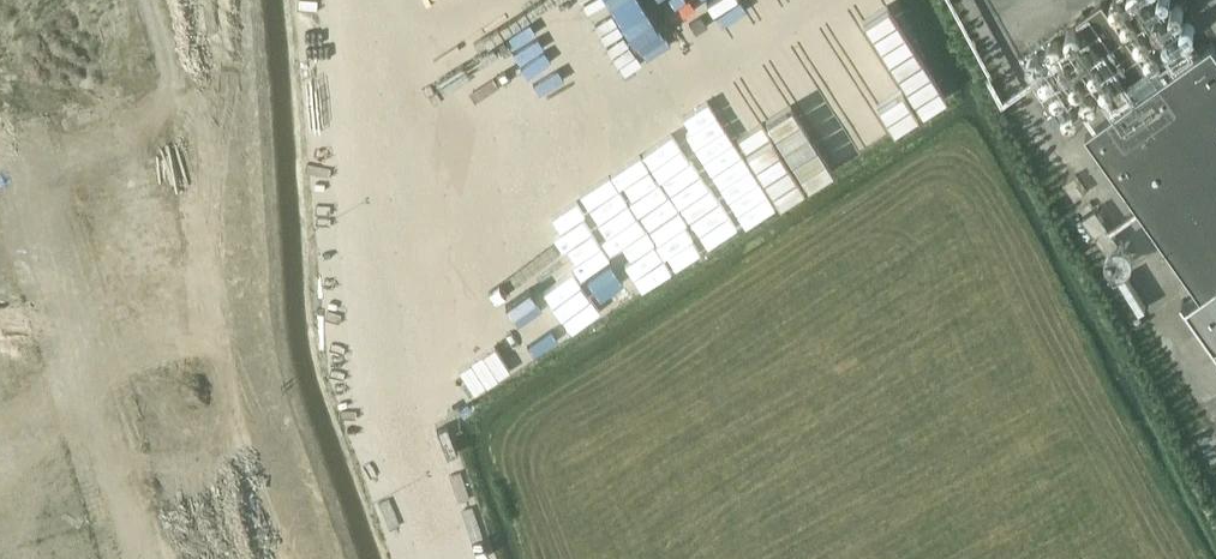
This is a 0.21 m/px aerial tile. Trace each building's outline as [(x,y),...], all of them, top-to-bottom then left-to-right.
[(1114,72),(1124,87),(1151,68),(1103,1),(1077,19),(1115,72),(1114,72)] [(1213,41),(1086,131),(1201,293),(1187,303),(1183,298),(1182,299),(1215,348),(1215,46),(1213,41)] [(1064,182),(1076,199),(1088,190),(1076,174),(1064,182)] [(1084,216),(1108,250),(1120,242),(1096,207),(1084,216)]
